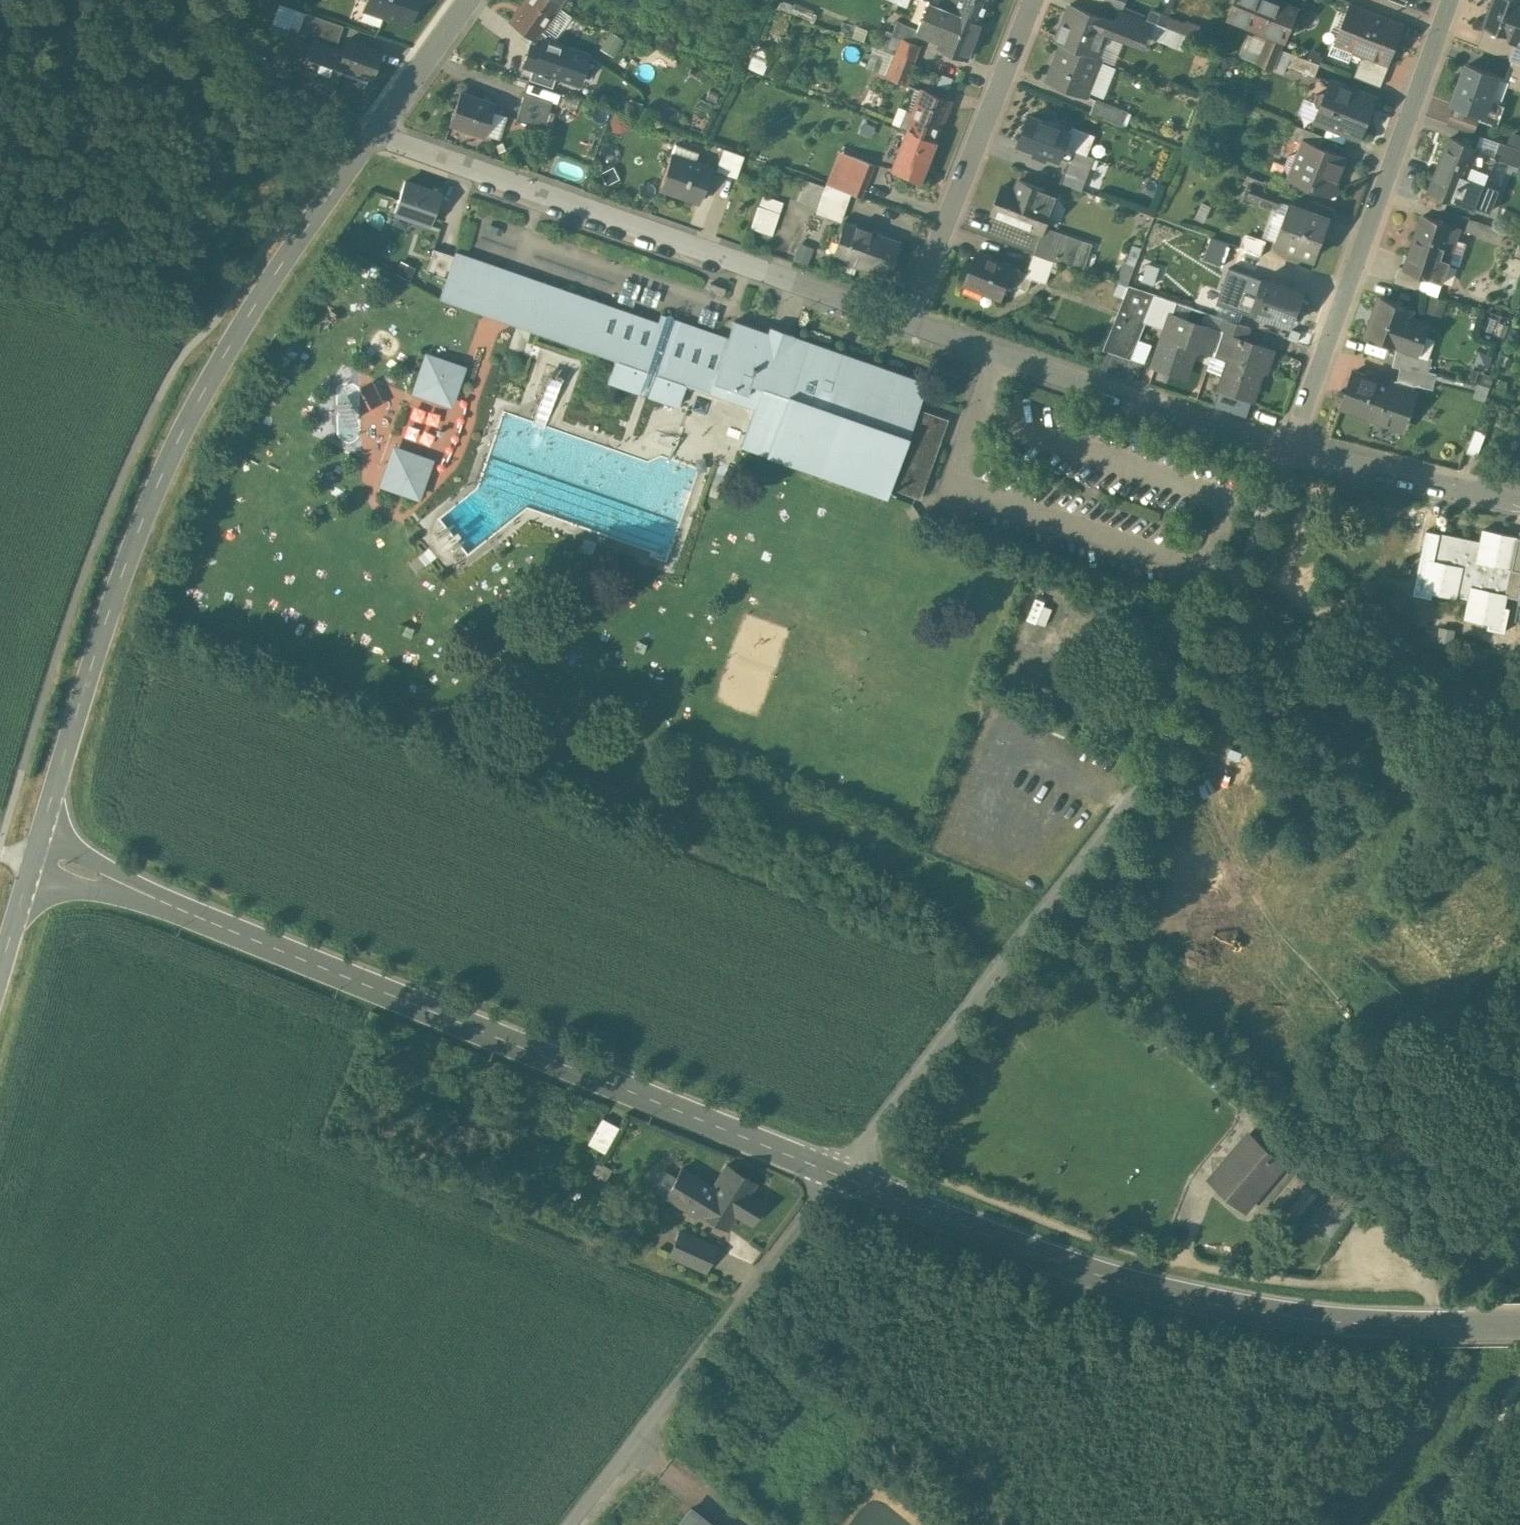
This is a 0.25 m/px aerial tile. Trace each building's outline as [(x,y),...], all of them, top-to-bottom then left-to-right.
[(364,8),(409,24),(417,0),(366,0),(364,8)] [(510,23),(533,39),(557,5),(550,0),(526,0),(510,23)] [(940,4),(983,20),(990,0),(942,0),(940,4)] [(1230,15),(1250,23),(1259,0),(1236,0),(1230,15)] [(1279,0),(1259,0),(1250,23),(1271,31),(1284,37),(1296,7),(1279,0)] [(1483,26),(1485,27),(1512,36),(1519,14),(1519,0),(1492,0),(1483,26)] [(940,4),(937,2),(925,32),(942,39),(940,46),(968,58),(983,20),(940,4)] [(1111,20),(1070,3),(1056,41),(1063,44),(1097,57),(1111,20)] [(1402,25),(1356,7),(1342,44),(1353,49),(1387,62),(1389,59),(1402,25)] [(1153,21),(1121,8),(1115,23),(1147,35),(1153,21)] [(1182,45),(1190,18),(1160,10),(1153,36),(1182,45)] [(343,25),(305,12),(299,29),(337,42),(343,25)] [(921,29),(896,19),(890,34),(901,38),(902,36),(916,42),(921,29)] [(1512,36),(1485,27),(1478,46),(1510,59),(1517,42),(1519,39),(1512,36)] [(1284,37),(1271,31),(1258,63),(1272,68),(1284,37)] [(916,42),(902,36),(901,38),(895,54),(913,62),(914,62),(920,44),(916,42)] [(381,51),(347,39),(342,52),(337,66),(371,78),(381,51)] [(342,52),(314,42),(307,62),(309,63),(302,80),(329,89),(337,66),(342,52)] [(1097,57),(1063,44),(1048,80),(1086,95),(1100,58),(1097,57)] [(1387,62),(1353,49),(1353,51),(1362,55),(1354,76),(1380,86),(1391,60),(1389,59),(1387,62)] [(564,60),(548,51),(538,71),(554,79),(564,60)] [(1320,63),(1291,52),(1286,64),(1315,75),(1320,63)] [(913,62),(895,54),(887,74),(905,81),(913,62)] [(1512,60),(1504,79),(1509,81),(1519,85),(1519,63),(1512,60)] [(1497,74),(1468,64),(1454,104),(1481,114),(1482,115),(1488,99),(1496,76),(1497,74)] [(1504,79),(1496,76),(1488,99),(1501,103),(1509,81),(1504,79)] [(1376,98),(1330,79),(1326,92),(1322,90),(1317,93),(1314,100),(1316,106),(1320,107),(1315,119),(1360,137),(1376,98)] [(950,100),(923,90),(908,128),(935,139),(950,100)] [(494,104),(460,92),(449,123),(483,135),(494,104)] [(551,101),(524,92),(515,119),(542,128),(551,101)] [(1128,111),(1095,98),(1090,112),(1122,125),(1128,111)] [(1501,103),(1488,99),(1482,115),(1481,114),(1479,118),(1497,125),(1504,105),(1501,103)] [(1071,130),(1030,114),(1019,142),(1059,158),(1060,157),(1071,130)] [(1292,123),(1287,136),(1299,140),(1304,128),(1292,123)] [(1093,134),(1072,126),(1071,130),(1060,157),(1068,160),(1072,149),(1086,154),(1093,134)] [(935,139),(908,128),(893,167),(920,178),(935,139)] [(1324,136),(1304,128),(1299,140),(1303,142),(1289,177),(1331,194),(1339,191),(1336,183),(1346,157),(1320,147),(1324,136)] [(1514,129),(1509,140),(1519,144),(1519,132),(1514,129)] [(1477,147),(1450,137),(1430,190),(1430,191),(1448,198),(1456,201),(1457,200),(1475,207),(1484,182),(1494,158),(1494,156),(1476,149),(1477,147)] [(1499,141),(1494,156),(1494,158),(1519,167),(1519,149),(1499,141)] [(743,155),(723,148),(715,170),(722,173),(723,173),(736,177),(743,155)] [(1086,154),(1072,149),(1068,160),(1060,182),(1081,189),(1094,157),(1086,154)] [(710,167),(671,154),(659,187),(698,201),(710,167)] [(858,161),(847,156),(838,179),(849,183),(858,161)] [(869,165),(858,161),(849,183),(860,188),(869,165)] [(433,225),(443,189),(398,176),(388,213),(433,225)] [(812,198),(817,181),(807,178),(802,195),(812,198)] [(1058,194),(1019,179),(1015,190),(1043,200),(1042,202),(1053,207),(1058,194)] [(1283,193),(1252,182),(1247,197),(1277,208),(1283,193)] [(849,192),(826,184),(816,212),(839,220),(849,192)] [(1015,190),(1002,185),(1001,188),(1000,187),(995,201),(996,201),(991,213),(1041,232),(1041,230),(1032,226),(1042,202),(1043,200),(1015,190)] [(1448,198),(1430,191),(1430,190),(1422,187),(1417,201),(1444,210),(1448,198)] [(750,226),(772,234),(785,200),(763,192),(750,226)] [(1336,209),(1313,200),(1309,211),(1330,218),(1329,220),(1332,221),(1336,209)] [(1309,211),(1289,203),(1276,241),(1316,255),(1329,220),(1330,218),(1309,211)] [(410,230),(384,211),(360,244),(381,258),(390,245),(396,249),(410,230)] [(1453,225),(1423,215),(1405,267),(1405,269),(1424,275),(1443,281),(1450,260),(1442,258),(1453,225)] [(1493,226),(1469,218),(1465,230),(1489,237),(1493,226)] [(899,240),(843,220),(831,256),(855,264),(886,275),(899,240)] [(1091,247),(1041,230),(1041,232),(1033,253),(1054,260),(1083,270),(1091,247)] [(1265,243),(1245,235),(1239,250),(1260,257),(1265,243)] [(807,262),(812,246),(799,243),(795,259),(807,262)] [(1239,250),(1228,246),(1223,260),(1255,271),(1260,257),(1239,250)] [(791,337),(768,329),(767,332),(734,321),(728,338),(673,318),(670,313),(665,315),(665,316),(660,314),(658,322),(597,301),(597,300),(596,297),(592,299),(580,295),(579,291),(575,293),(563,289),(562,285),(558,287),(546,283),(544,279),(541,281),(455,251),(453,255),(434,249),(426,271),(446,278),(439,297),(615,359),(607,381),(677,406),(685,383),(755,407),(742,442),(749,445),(748,448),(768,454),(884,495),(884,496),(886,497),(889,487),(917,408),(926,382),(792,335),(791,337)] [(1014,266),(977,251),(964,283),(965,283),(966,281),(985,289),(984,291),(1001,298),(1007,282),(1014,267),(1014,266)] [(1054,260),(1033,253),(1027,272),(1025,275),(1032,278),(1045,282),(1054,260)] [(855,264),(834,257),(831,264),(852,272),(855,264)] [(1424,275),(1405,269),(1405,267),(1399,265),(1394,281),(1420,289),(1424,275)] [(1014,266),(1014,267),(1007,282),(1027,290),(1032,278),(1025,275),(1027,272),(1014,266)] [(1264,280),(1229,267),(1217,302),(1246,313),(1245,315),(1251,317),(1254,309),(1264,280)] [(1303,294),(1264,280),(1254,309),(1292,322),(1303,294)] [(1130,286),(1105,348),(1130,357),(1145,320),(1167,327),(1171,314),(1172,314),(1176,301),(1130,286)] [(1412,309),(1380,297),(1367,334),(1399,345),(1409,317),(1412,309)] [(1172,314),(1171,314),(1167,327),(1154,365),(1185,376),(1196,346),(1213,353),(1220,331),(1202,325),(1203,325),(1172,314)] [(1409,317),(1399,345),(1414,351),(1425,323),(1409,317)] [(1250,326),(1225,318),(1220,331),(1245,340),(1250,326)] [(1245,340),(1220,331),(1213,353),(1231,358),(1220,387),(1252,398),(1262,369),(1265,370),(1272,349),(1246,340),(1245,340)] [(1414,351),(1399,345),(1393,365),(1400,366),(1427,372),(1431,360),(1414,353),(1414,351)] [(1130,357),(1105,348),(1097,368),(1122,376),(1130,357)] [(463,367),(426,354),(419,376),(455,389),(463,367)] [(1427,372),(1400,366),(1397,381),(1433,389),(1437,374),(1427,372)] [(1393,379),(1367,370),(1365,375),(1391,384),(1393,379)] [(1365,375),(1354,371),(1341,406),(1378,419),(1391,384),(1365,375)] [(1413,392),(1391,384),(1378,419),(1401,427),(1413,392)] [(917,408),(889,487),(919,498),(947,418),(917,408)] [(1474,430),(1466,452),(1477,456),(1485,434),(1474,430)] [(425,475),(389,462),(381,484),(418,497),(425,475)] [(1483,529),(1481,542),(1438,533),(1433,559),(1427,558),(1424,573),(1434,575),(1431,592),(1456,597),(1457,595),(1469,598),(1465,617),(1490,623),(1494,606),(1504,608),(1506,595),(1519,598),(1519,600),(1519,550),(1516,549),(1519,536),(1483,529)] [(603,1118),(589,1143),(603,1151),(617,1126),(603,1118)] [(1283,1161),(1251,1134),(1229,1159),(1237,1166),(1220,1186),(1244,1207),(1283,1161)] [(600,1163),(594,1173),(605,1179),(611,1169),(600,1163)] [(755,1183),(726,1165),(712,1188),(698,1210),(699,1211),(727,1228),(737,1214),(751,1222),(763,1203),(749,1194),(755,1183)] [(712,1188),(681,1169),(675,1178),(665,1194),(697,1214),(699,1211),(698,1210),(712,1188)] [(664,1171),(658,1172),(652,1182),(654,1187),(665,1194),(675,1178),(664,1171)] [(1297,1173),(1274,1200),(1283,1208),(1306,1181),(1297,1173)] [(715,1247),(680,1232),(670,1254),(705,1270),(715,1247)] [(758,1499),(753,1505),(762,1512),(767,1505),(758,1499)] [(678,1524),(711,1524),(690,1509),(678,1524)]
